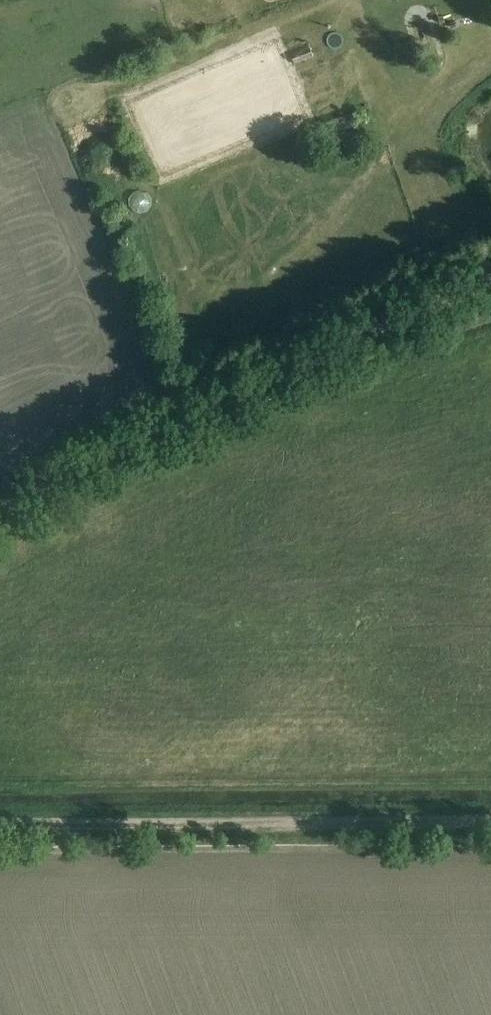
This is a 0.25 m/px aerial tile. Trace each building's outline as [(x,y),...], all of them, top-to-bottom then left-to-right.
[(351,47),(360,40),(352,29),(342,36),(351,47)] [(308,43),(289,50),(294,64),(313,57),(308,43)]
